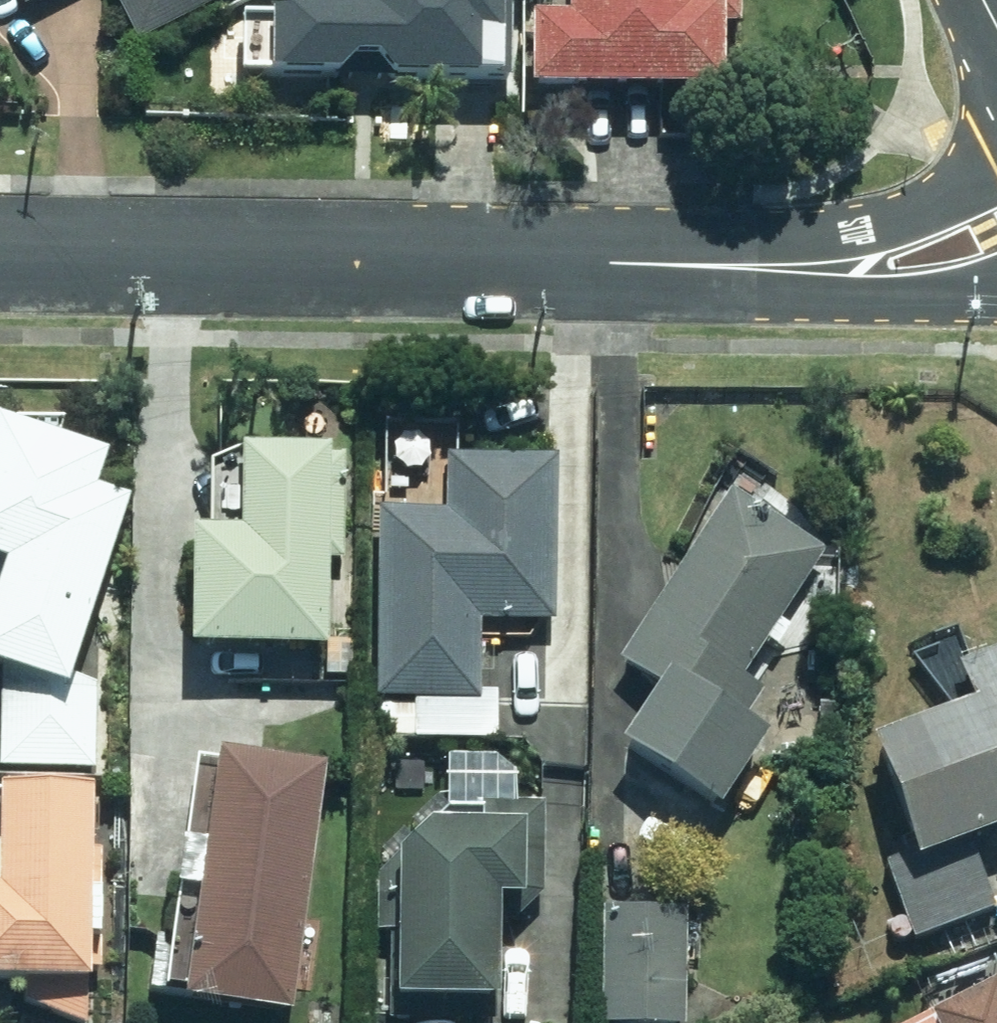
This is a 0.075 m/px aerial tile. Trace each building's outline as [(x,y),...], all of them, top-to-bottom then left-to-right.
[(27,12),(51,0),(21,0),(27,12)] [(135,48),(227,0),(110,0),(135,48)] [(494,90),(498,0),(331,0),(330,17),(313,16),(241,13),(238,91),(494,90)] [(565,31),(522,28),(516,106),(716,119),(722,27),(734,27),(736,0),(566,0),(565,31)] [(68,674),(127,510),(89,497),(102,461),(0,425),(0,769),(90,772),(94,675),(68,674)] [(231,537),(181,535),(178,651),(316,655),(321,459),(233,457),(231,537)] [(496,691),(476,690),(479,627),(550,631),(558,469),(377,460),(375,696),(414,698),(412,744),(493,748),(496,691)] [(824,561),(723,498),(614,663),(643,682),(602,743),(710,814),(754,748),(736,736),(759,700),(740,688),(824,561)] [(971,847),(996,838),(996,660),(953,675),(965,707),(867,743),(906,858),(871,870),(897,946),(993,913),(971,847)] [(166,1011),(258,1022),(278,1022),(316,779),(205,762),(166,1011)] [(97,948),(97,897),(78,897),(80,794),(0,792),(0,989),(77,990),(78,948),(97,948)] [(373,937),(385,936),(387,1022),(445,1022),(445,1013),(489,1012),(486,910),(512,910),(510,834),(480,835),(479,816),(427,818),(428,833),(380,834),(381,875),(372,876),(373,937)] [(598,912),(595,1015),(598,1015),(598,1022),(682,1022),(685,914),(598,912)] [(981,994),(976,984),(905,1022),(996,1022),(996,985),(981,994)]
